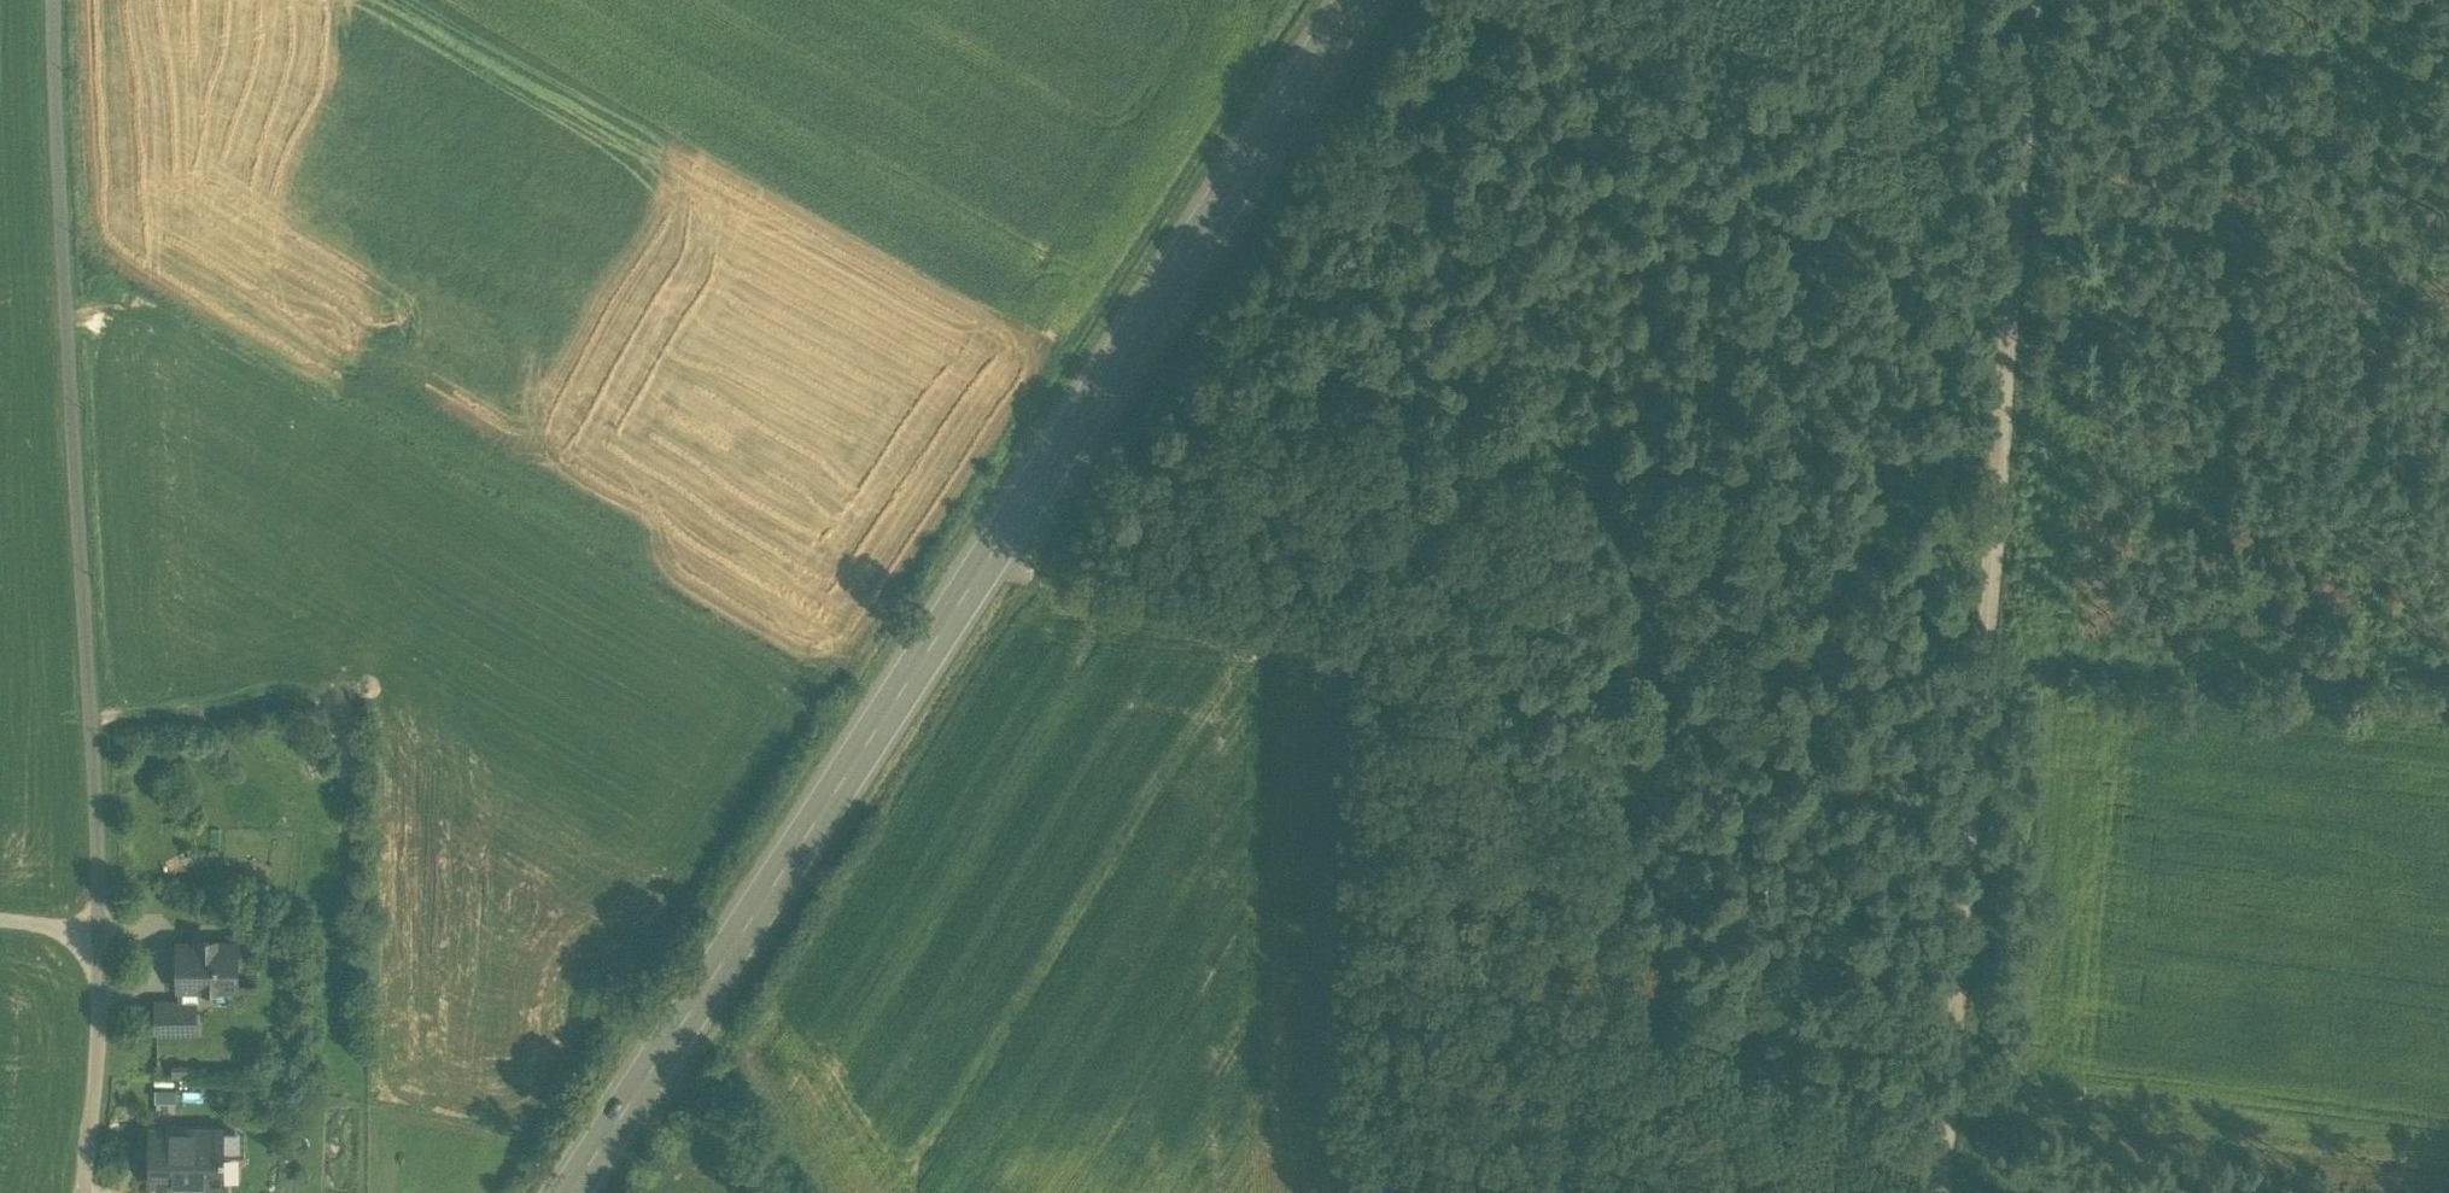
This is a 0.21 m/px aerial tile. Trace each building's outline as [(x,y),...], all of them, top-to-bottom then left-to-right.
[(253,946),(188,946),(188,995),(164,995),(164,1037),(213,1037),(213,998),(253,998),(253,946)] [(223,1131),(151,1132),(152,1183),(166,1183),(203,1182),(224,1182),(223,1131)] [(166,1183),(167,1192),(204,1192),(203,1182),(166,1183)]
